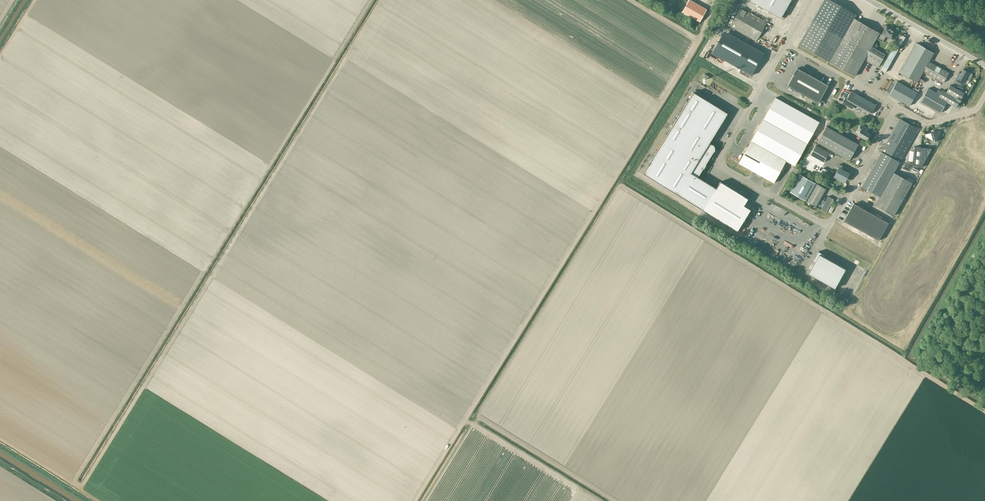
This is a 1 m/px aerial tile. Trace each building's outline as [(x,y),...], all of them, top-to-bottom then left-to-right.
[(707,10),(690,0),(689,0),(682,12),(700,22),(707,10)] [(791,0),(756,0),(754,3),(780,18),(791,0)] [(874,30),(853,18),(855,14),(830,0),(824,0),(798,44),(854,76),(864,59),(878,67),(885,54),(871,46),(875,38),(882,42),(885,36),(892,40),(896,32),(886,26),(881,34),(882,34),(881,35),(874,30)] [(756,41),(766,23),(740,9),(730,26),(756,41)] [(726,30),(715,51),(754,72),(765,51),(726,30)] [(943,82),(948,73),(928,61),(933,53),(916,43),(899,73),(917,82),(923,71),(943,82)] [(793,74),(794,74),(790,81),(798,85),(795,90),(818,103),(828,85),(808,74),(797,68),(793,74)] [(968,72),(962,69),(961,73),(959,72),(957,75),(954,81),(961,85),(963,82),(964,83),(966,80),(968,81),(972,75),(971,74),(968,72)] [(897,81),(889,95),(909,106),(916,93),(897,81)] [(964,93),(961,92),(950,85),(945,92),(942,90),(941,92),(937,90),(936,93),(928,88),(920,101),(940,113),(946,102),(956,107),(964,93)] [(876,105),(851,91),(846,100),(871,114),(876,105)] [(713,145),(712,145),(709,143),(728,113),(693,92),(643,173),(737,231),(750,210),(744,205),(748,199),(720,182),(716,188),(698,177),(713,152),(714,151),(714,150),(714,149),(714,148),(714,147),(713,146),(713,145)] [(775,98),(763,119),(807,144),(819,122),(775,98)] [(843,100),(841,103),(852,109),(854,106),(843,100)] [(807,144),(763,119),(751,141),(786,161),(795,166),(807,144)] [(899,162),(918,129),(900,119),(881,152),(862,187),(880,197),(875,205),(894,216),(912,183),(893,173),(899,162)] [(870,134),(867,133),(868,129),(861,125),(858,131),(859,132),(857,135),(866,140),(870,134)] [(826,126),(817,142),(849,160),(858,144),(826,126)] [(935,142),(940,132),(940,130),(925,134),(925,136),(935,142)] [(786,161),(751,141),(738,163),(774,183),(786,161)] [(829,153),(815,146),(810,155),(824,162),(829,153)] [(930,150),(928,148),(914,147),(912,163),(920,168),(930,150)] [(849,169),(839,164),(837,168),(838,168),(835,175),(839,177),(838,178),(844,181),(846,178),(849,174),(847,173),(849,169)] [(798,178),(790,192),(816,207),(825,189),(817,184),(815,187),(798,178)] [(822,200),(821,203),(824,205),(821,210),(826,213),(833,200),(828,197),(825,201),(822,200)] [(853,203),(844,221),(877,239),(887,222),(853,203)] [(845,269),(823,257),(824,255),(818,252),(813,260),(815,261),(808,274),(834,289),(845,269)]
